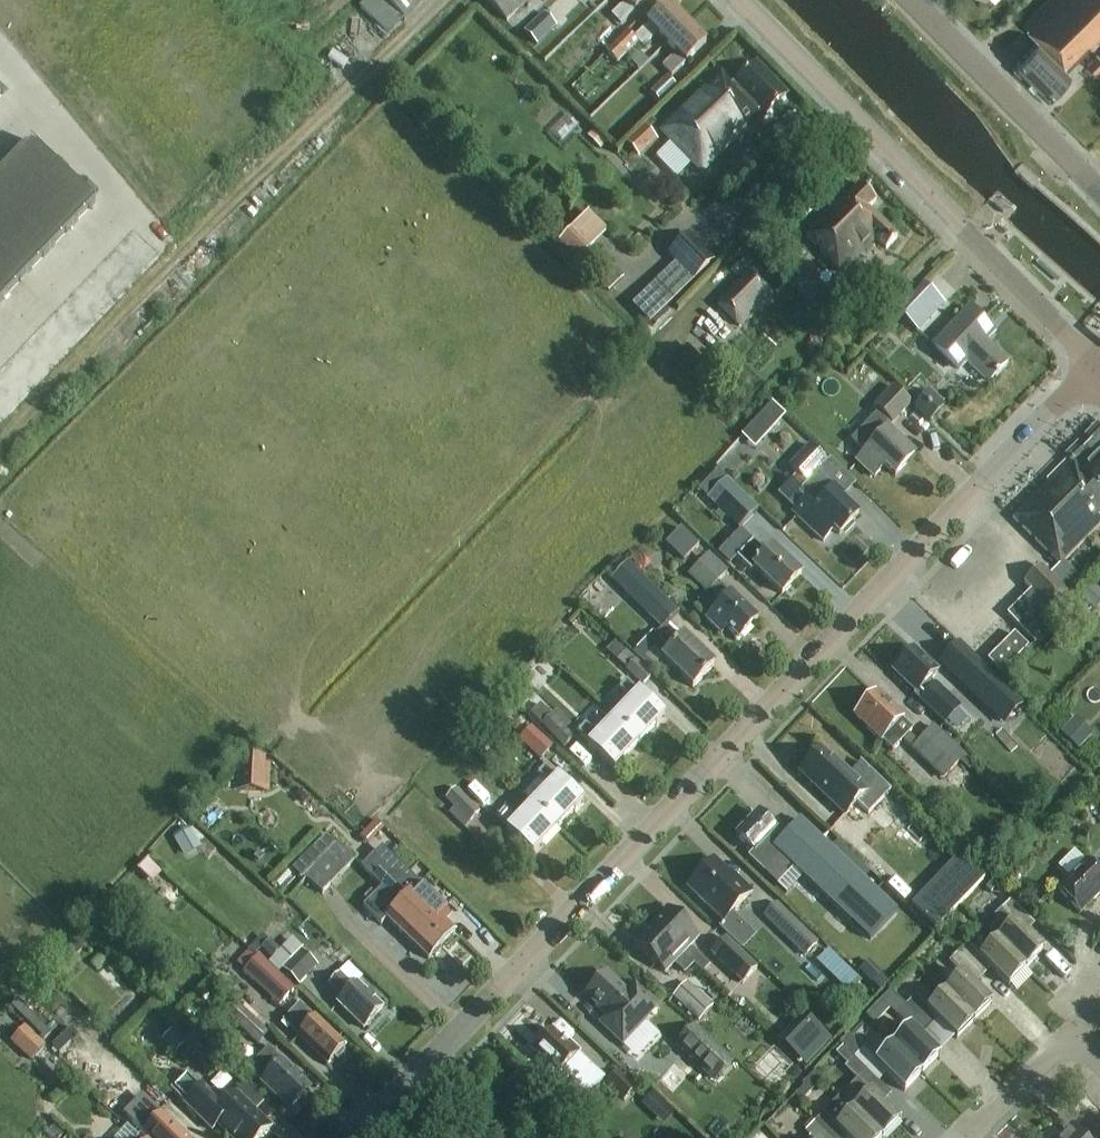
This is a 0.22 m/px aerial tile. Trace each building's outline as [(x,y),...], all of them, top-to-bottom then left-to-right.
[(429,0),(367,0),(360,7),(390,38),(429,0)] [(507,21),(529,0),(486,0),(507,21)] [(624,3),(610,16),(619,26),(633,12),(634,13),(647,0),(621,0),(624,3)] [(1014,66),(1046,97),(1070,73),(1067,70),(1099,36),(1099,0),(1048,0),(1024,24),(1040,40),(1014,66)] [(686,25),(667,6),(647,25),(647,26),(634,39),(633,39),(637,44),(642,49),(656,35),(666,45),(686,25)] [(537,46),(557,27),(543,13),(523,33),(537,46)] [(309,32),(323,43),(332,31),(319,20),(309,32)] [(686,25),(666,45),(675,55),(661,68),(670,78),(684,64),(685,65),(705,45),(686,25)] [(637,44),(633,39),(634,39),(627,32),(606,53),(617,64),(637,44)] [(1099,68),(1099,58),(1096,54),(1086,63),(1095,73),(1099,68)] [(627,70),(634,83),(647,76),(639,63),(627,70)] [(786,97),(756,65),(733,88),(718,72),(658,130),(703,176),(740,141),(737,138),(758,117),(761,121),(786,97)] [(660,104),(677,88),(667,77),(650,93),(660,104)] [(645,128),(626,145),(639,159),(657,142),(645,128)] [(61,174),(29,143),(4,169),(36,199),(61,174)] [(4,169),(0,173),(0,214),(12,225),(36,199),(4,169)] [(93,204),(61,174),(36,199),(69,230),(93,204)] [(875,202),(859,185),(841,204),(839,203),(806,236),(844,273),(876,241),(885,249),(896,238),(867,210),(875,202)] [(44,256),(69,230),(36,199),(12,225),(44,256)] [(0,214),(0,238),(12,225),(0,214)] [(44,256),(12,225),(0,238),(0,263),(20,282),(44,256)] [(574,226),(558,243),(578,262),(594,245),(574,226)] [(136,233),(120,249),(146,274),(161,258),(136,233)] [(648,324),(709,264),(682,237),(665,254),(674,264),(631,306),(648,324)] [(120,249),(105,265),(130,290),(146,274),(120,249)] [(20,282),(0,263),(0,302),(20,282)] [(105,265),(90,281),(115,306),(131,290),(130,290),(105,265)] [(715,304),(718,307),(717,308),(736,327),(737,326),(741,329),(774,295),(771,292),(771,291),(751,272),(750,273),(748,271),(715,304)] [(90,281),(75,297),(101,322),(115,306),(90,281)] [(916,294),(898,312),(918,331),(935,312),(943,304),(923,286),(916,294)] [(75,297),(59,314),(85,338),(101,322),(75,297)] [(970,310),(968,312),(934,347),(958,370),(966,362),(989,384),(1010,362),(989,342),(996,335),(970,310)] [(59,314),(44,330),(70,355),(85,338),(59,314)] [(44,330),(29,346),(54,371),(70,355),(44,330)] [(887,336),(880,343),(891,353),(897,345),(887,336)] [(29,346),(13,362),(39,387),(54,371),(29,346)] [(0,376),(0,380),(24,403),(39,387),(13,362),(0,376)] [(8,419),(24,403),(0,380),(0,411),(8,419)] [(910,405),(909,404),(892,387),(873,407),(878,412),(850,441),(862,453),(855,461),(873,478),(884,467),(894,477),(913,457),(886,430),(910,405)] [(929,394),(914,410),(929,425),(944,408),(929,394)] [(8,419),(0,411),(0,428),(8,419)] [(1012,519),(1060,566),(1099,525),(1099,520),(1099,519),(1099,518),(1099,432),(1069,464),(1067,462),(1061,469),(1012,519)] [(839,536),(858,515),(841,500),(843,498),(833,489),(833,490),(817,475),(827,465),(809,448),(789,468),(807,485),(797,495),(804,501),(792,514),(822,541),(832,530),(839,536)] [(717,471),(698,491),(707,500),(727,480),(717,471)] [(753,505),(727,480),(707,500),(734,526),(753,505)] [(708,556),(705,560),(695,550),(699,546),(681,529),(666,545),(684,563),(691,555),(700,564),(688,577),(706,594),(709,591),(721,603),(705,620),(721,636),(726,630),(738,641),(757,621),(729,595),(717,584),(726,574),(708,556)] [(650,574),(666,557),(645,539),(630,556),(650,574)] [(782,596),(802,575),(772,547),(766,554),(753,542),(736,559),(751,573),(754,569),(782,596)] [(654,584),(673,604),(694,583),(675,563),(654,584)] [(613,580),(610,582),(636,606),(642,599),(654,611),(665,599),(628,564),(626,565),(613,580)] [(1040,567),(1024,583),(1031,589),(1059,618),(1075,601),(1040,567)] [(1085,595),(1081,599),(1095,612),(1099,606),(1099,591),(1093,585),(1085,595)] [(1031,589),(1007,614),(1035,642),(1059,618),(1031,589)] [(713,667),(668,624),(661,630),(655,637),(651,633),(632,653),(651,671),(662,660),(692,689),(713,667)] [(987,662),(1001,675),(1028,648),(1014,634),(987,662)] [(902,661),(893,671),(916,692),(913,695),(944,725),(945,724),(944,723),(958,708),(934,685),(932,688),(927,683),(938,672),(914,649),(911,652),(907,651),(901,657),(902,661)] [(625,671),(641,687),(652,675),(636,660),(635,661),(626,651),(616,661),(626,670),(625,671)] [(978,662),(958,683),(1000,722),(1019,701),(978,662)] [(639,745),(664,718),(638,693),(637,694),(625,683),(617,692),(629,703),(612,719),(639,745)] [(875,694),(854,717),(865,727),(864,728),(880,743),(881,742),(892,752),(912,731),(901,721),(903,719),(890,707),(889,708),(875,694)] [(540,726),(563,748),(574,737),(551,715),(540,705),(531,715),(541,725),(540,726)] [(1094,735),(1075,717),(1060,733),(1079,751),(1094,735)] [(639,745),(612,719),(596,737),(585,726),(576,735),(588,745),(587,746),(613,771),(639,745)] [(552,746),(531,727),(519,741),(540,760),(552,746)] [(966,758),(933,727),(911,750),(944,781),(966,758)] [(802,771),(800,773),(813,786),(812,787),(826,800),(826,799),(844,816),(855,804),(867,815),(890,791),(860,763),(849,775),(837,765),(836,766),(821,752),(812,761),(807,761),(802,767),(802,771)] [(239,791),(263,792),(263,783),(269,783),(270,766),(264,766),(264,765),(240,764),(239,791)] [(557,830),(583,803),(557,779),(556,779),(545,768),(537,777),(540,779),(524,796),(532,804),(531,805),(557,830)] [(480,813),(456,789),(445,800),(454,809),(449,815),(464,829),(480,813)] [(557,830),(531,805),(515,822),(503,811),(495,820),(506,830),(506,831),(532,856),(557,830)] [(775,831),(757,814),(735,837),(752,853),(748,858),(763,873),(779,856),(827,902),(849,922),(869,940),(895,912),(876,894),(800,822),(783,840),(774,832),(775,831)] [(296,869),(322,895),(357,859),(340,842),(336,845),(328,837),(296,869)] [(454,933),(445,924),(452,917),(418,886),(420,884),(382,848),(362,869),(371,878),(370,878),(386,893),(385,894),(399,908),(441,947),(454,933)] [(148,859),(137,872),(151,884),(162,871),(148,859)] [(734,881),(713,861),(687,888),(722,921),(749,893),(736,880),(734,881)] [(1056,891),(1079,913),(1099,893),(1099,873),(1099,874),(1086,861),(1056,891)] [(955,887),(941,873),(923,893),(948,917),(982,881),(971,870),(955,887)] [(1026,970),(1043,952),(1020,929),(1029,921),(1010,901),(993,918),(998,922),(988,933),(996,941),(1026,970)] [(819,944),(777,903),(763,918),(805,958),(819,944)] [(441,947),(399,908),(387,919),(428,961),(431,958),(435,958),(441,952),(440,949),(441,947)] [(667,909),(650,927),(691,967),(693,965),(700,973),(706,966),(688,949),(698,939),(667,909)] [(650,927),(633,945),(664,974),(673,964),(684,974),(691,967),(650,927)] [(956,934),(948,941),(957,951),(965,944),(956,934)] [(758,969),(726,938),(710,955),(742,985),(758,969)] [(1008,988),(1026,970),(996,941),(980,957),(967,944),(957,954),(976,973),(985,964),(1008,988)] [(243,973),(279,1008),(296,990),(259,955),(256,958),(249,951),(236,964),(244,971),(243,973)] [(282,970),(299,986),(318,967),(301,951),(282,970)] [(976,973),(957,954),(948,964),(961,976),(944,993),(973,1022),(991,1005),(968,981),(976,973)] [(338,976),(328,987),(342,1000),(337,1005),(363,1030),(366,1027),(370,1027),(375,1022),(374,1018),(382,1010),(357,985),(363,978),(349,965),(338,976)] [(625,994),(605,976),(586,996),(598,1007),(598,1010),(604,1016),(598,1024),(622,1046),(640,1028),(638,1026),(657,1006),(635,985),(625,994)] [(713,1007),(687,983),(673,998),(699,1022),(713,1007)] [(973,1022),(944,993),(928,1010),(915,997),(905,1007),(923,1025),(932,1016),(956,1040),(973,1022)] [(51,1034),(18,1001),(11,1008),(45,1041),(51,1034)] [(269,1034),(237,1003),(225,1015),(258,1046),(269,1034)] [(342,1050),(344,1048),(299,1004),(281,1022),(327,1066),(334,1058),(337,1061),(345,1053),(342,1050)] [(909,1029),(892,1046),(921,1075),(939,1057),(915,1033),(923,1025),(905,1007),(896,1016),(909,1029)] [(786,1031),(814,1058),(831,1041),(802,1014),(786,1031)] [(734,1063),(694,1026),(675,1046),(715,1084),(718,1080),(722,1084),(733,1072),(729,1069),(734,1063)] [(24,1029),(12,1042),(31,1060),(43,1048),(40,1045),(26,1031),(24,1029)] [(175,1054),(185,1043),(171,1030),(161,1041),(175,1054)] [(579,1089),(587,1097),(605,1078),(567,1043),(565,1045),(552,1031),(532,1052),(549,1068),(543,1074),(570,1099),(579,1089)] [(838,1045),(841,1048),(846,1053),(852,1059),(865,1072),(866,1072),(872,1078),(880,1069),(904,1093),(921,1075),(892,1046),(876,1062),(848,1035),(838,1045)] [(136,1060),(146,1046),(133,1037),(123,1051),(136,1060)] [(679,1095),(699,1080),(667,1038),(647,1053),(679,1095)] [(248,1069),(289,1109),(311,1087),(282,1059),(281,1061),(268,1048),(248,1069)] [(846,1053),(841,1048),(838,1052),(835,1055),(846,1066),(852,1059),(846,1053)] [(269,1131),(233,1096),(222,1107),(186,1072),(170,1091),(212,1132),(219,1125),(232,1137),(262,1137),(269,1131)] [(606,1085),(624,1102),(636,1089),(618,1072),(606,1085)] [(843,1102),(880,1137),(884,1137),(900,1122),(876,1099),(885,1090),(872,1078),(866,1072),(865,1072),(849,1089),(852,1092),(843,1102)] [(790,1096),(798,1104),(809,1093),(801,1085),(790,1096)] [(172,1130),(184,1117),(168,1101),(167,1102),(157,1092),(132,1117),(154,1137),(181,1137),(172,1130)] [(813,1124),(827,1137),(838,1137),(841,1134),(845,1137),(880,1137),(843,1102),(839,1098),(813,1124)] [(813,1124),(804,1134),(808,1137),(827,1137),(813,1124)] [(127,1127),(117,1137),(138,1137),(127,1127)]
